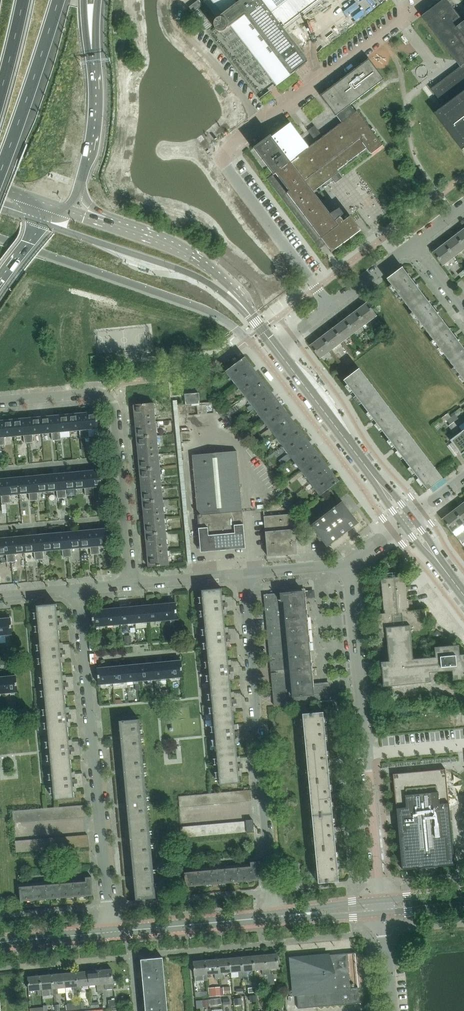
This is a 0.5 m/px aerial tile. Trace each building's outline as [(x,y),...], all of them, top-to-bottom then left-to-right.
[(198,0),(189,7),(193,12),(202,6),(198,0)] [(308,61),(269,10),(282,0),(215,0),(224,13),(216,19),(215,20),(214,21),(214,22),(214,23),(214,24),(214,25),(214,26),(214,27),(214,28),(215,29),(216,30),(217,31),(218,31),(219,31),(220,32),(221,32),(222,31),(223,31),(224,31),(225,30),(230,26),(272,81),(275,79),(279,84),(308,61)] [(463,22),(447,0),(443,0),(422,16),(460,67),(463,64),(463,21),(463,22)] [(385,79),(369,58),(321,95),(337,116),(337,115),(343,122),(324,137),(315,125),(309,130),(317,140),(309,146),(291,123),(273,137),(271,135),(254,148),(274,174),(268,179),(321,250),(327,246),(331,252),(361,230),(351,215),(343,221),(340,217),(343,213),(339,208),(326,213),(311,193),(322,185),(332,177),(330,175),(367,147),(372,153),(383,144),(357,110),(352,114),(347,108),(385,79)] [(463,140),(463,95),(440,114),(449,125),(451,123),(463,140)] [(456,235),(463,246),(463,229),(456,235)] [(463,250),(463,246),(456,235),(445,243),(455,257),(463,250)] [(443,265),(455,257),(445,243),(433,252),(443,265)] [(387,279),(407,307),(423,295),(402,267),(387,279)] [(407,307),(428,334),(444,322),(423,295),(407,307)] [(366,303),(355,312),(365,324),(376,316),(366,303)] [(354,333),(365,324),(355,312),(344,320),(354,333)] [(343,341),(354,333),(344,320),(333,328),(343,341)] [(449,362),(463,350),(463,349),(444,322),(428,334),(449,362)] [(332,350),(343,341),(333,328),(322,337),(332,350)] [(320,358),(332,350),(322,337),(310,345),(320,358)] [(463,381),(463,350),(449,362),(463,381)] [(226,372),(245,397),(264,382),(245,358),(226,372)] [(359,369),(344,380),(365,408),(380,396),(359,369)] [(245,397),(264,421),(283,407),(264,382),(245,397)] [(199,393),(185,394),(186,404),(200,403),(199,393)] [(401,424),(380,396),(365,408),(386,435),(401,424)] [(134,404),(137,437),(157,435),(154,403),(134,404)] [(302,431),(283,407),(264,421),(282,446),(302,431)] [(98,428),(97,412),(82,413),(85,436),(89,435),(88,429),(98,428)] [(85,436),(82,413),(69,414),(70,430),(79,430),(80,436),(85,436)] [(60,431),(70,430),(69,414),(55,416),(57,438),(61,437),(60,431)] [(57,438),(55,416),(41,417),(42,433),(52,432),(52,438),(57,438)] [(33,434),(42,433),(41,417),(27,418),(29,440),(33,440),(33,434)] [(29,440),(27,418),(13,419),(14,435),(24,435),(24,441),(29,440)] [(14,435),(13,419),(0,421),(0,435),(1,443),(5,443),(5,436),(14,435)] [(406,463),(422,451),(401,424),(386,435),(406,463)] [(282,446),(301,471),(320,456),(302,431),(282,446)] [(450,440),(461,455),(463,452),(463,435),(462,432),(451,440),(450,440)] [(160,468),(157,435),(137,437),(140,469),(160,468)] [(237,451),(192,455),(201,552),(246,548),(237,451)] [(442,479),(422,451),(406,463),(427,491),(442,479)] [(339,481),(320,456),(301,471),(320,496),(339,481)] [(140,469),(143,502),(163,500),(160,468),(140,469)] [(104,486),(102,470),(88,471),(90,494),(94,494),(94,487),(104,486)] [(85,495),(90,494),(88,471),(74,472),(75,488),(85,487),(85,495)] [(66,489),(75,488),(74,472),(60,473),(62,497),(67,496),(66,489)] [(60,473),(46,475),(47,491),(57,490),(57,497),(62,497),(60,473)] [(38,492),(47,491),(46,475),(32,476),(34,499),(39,499),(38,492)] [(32,476),(18,477),(19,493),(29,493),(30,499),(34,499),(32,476)] [(10,494),(19,493),(18,477),(4,479),(6,502),(11,502),(10,494)] [(285,495),(280,499),(292,512),(296,508),(285,495)] [(166,532),(163,500),(143,502),(146,534),(166,532)] [(301,501),(296,505),(299,509),(304,505),(301,501)] [(327,547),(359,523),(350,511),(353,509),(349,504),(346,506),(342,501),(311,525),(327,547)] [(463,523),(463,503),(454,510),(463,523)] [(442,519),(452,532),(463,523),(454,510),(442,519)] [(295,532),(301,531),(299,513),(264,516),(268,556),(297,554),(295,532)] [(109,544),(108,528),(93,530),(95,553),(100,553),(99,545),(109,544)] [(95,553),(93,530),(79,531),(81,547),(90,546),(91,554),(95,553)] [(71,548),(81,547),(79,531),(65,532),(67,555),(72,555),(71,548)] [(65,532),(51,534),(53,550),(62,549),(63,556),(67,555),(65,532)] [(149,567),(169,565),(166,532),(146,534),(149,567)] [(43,550),(53,550),(51,534),(37,535),(39,558),(44,557),(43,550)] [(37,535),(23,536),(25,552),(34,551),(35,558),(39,558),(37,535)] [(15,553),(25,552),(23,536),(9,537),(11,560),(16,559),(15,553)] [(6,554),(7,560),(11,560),(9,537),(0,538),(0,554),(6,554)] [(434,647),(435,657),(413,659),(411,635),(427,633),(425,609),(408,611),(405,576),(381,578),(384,613),(376,614),(378,638),(386,637),(388,661),(381,662),(383,687),(431,682),(430,673),(452,670),(452,680),(463,679),(463,654),(459,655),(459,645),(434,647)] [(205,623),(225,621),(222,588),(202,590),(205,623)] [(270,654),(309,650),(303,591),(285,593),(285,591),(280,591),(280,594),(265,595),(270,654)] [(176,603),(161,604),(163,620),(177,619),(176,603)] [(39,638),(59,636),(56,604),(36,606),(39,638)] [(148,606),(149,621),(163,620),(161,604),(148,606)] [(134,607),(135,623),(149,621),(148,606),(134,607)] [(134,607),(120,608),(121,624),(135,623),(134,607)] [(108,625),(121,624),(120,608),(106,609),(108,625)] [(93,627),(108,625),(106,609),(92,611),(93,627)] [(0,619),(0,635),(12,634),(11,618),(0,619)] [(228,653),(225,621),(205,623),(208,655),(228,653)] [(62,669),(59,636),(39,638),(42,671),(62,669)] [(312,686),(309,650),(270,654),(275,706),(329,701),(328,685),(312,686)] [(231,686),(228,653),(208,655),(211,688),(231,686)] [(183,677),(181,661),(167,662),(168,678),(183,677)] [(168,678),(167,662),(153,663),(155,679),(168,678)] [(141,681),(155,679),(153,663),(139,664),(141,681)] [(125,666),(127,682),(141,681),(139,664),(125,666)] [(113,683),(127,682),(125,666),(112,667),(113,683)] [(99,685),(113,683),(112,667),(97,668),(99,685)] [(65,701),(62,669),(42,671),(45,703),(65,701)] [(16,676),(2,677),(3,693),(17,692),(16,676)] [(214,720),(234,718),(231,686),(211,688),(214,720)] [(68,733),(65,701),(45,703),(48,735),(68,733)] [(445,719),(444,707),(422,708),(422,707),(410,708),(411,721),(445,719)] [(326,745),(323,712),(302,714),(305,747),(326,745)] [(237,751),(234,718),(214,720),(217,752),(237,751)] [(119,721),(122,757),(142,755),(141,737),(144,737),(144,735),(140,735),(139,719),(119,721)] [(72,766),(68,733),(48,735),(51,768),(72,766)] [(329,779),(326,745),(305,747),(309,781),(329,779)] [(237,751),(217,752),(220,785),(240,783),(237,751)] [(126,792),(146,790),(144,771),(147,771),(147,768),(144,768),(142,755),(122,757),(126,792)] [(75,798),(72,766),(51,768),(55,800),(75,798)] [(454,865),(445,769),(393,774),(401,869),(454,865)] [(309,781),(312,815),(332,813),(329,779),(309,781)] [(126,792),(129,828),(149,826),(147,805),(150,804),(150,802),(147,802),(146,790),(126,792)] [(335,847),(332,813),(312,815),(315,848),(335,847)] [(132,864),(152,862),(150,838),(154,838),(153,836),(150,836),(149,826),(129,828),(132,864)] [(315,848),(318,883),(339,881),(335,847),(315,848)] [(186,887),(258,880),(256,861),(184,868),(186,887)] [(132,864),(136,900),(156,898),(154,876),(157,876),(157,874),(153,874),(152,862),(132,864)] [(20,901),(93,895),(91,877),(19,882),(20,901)] [(358,987),(350,988),(347,954),(355,953),(355,952),(293,958),(298,1009),(360,1003),(358,987)] [(278,967),(277,954),(265,955),(267,975),(267,980),(271,980),(270,968),(278,967)] [(253,956),(254,970),(262,969),(263,975),(267,975),(265,955),(253,956)] [(246,970),(254,970),(253,956),(241,957),(243,977),(247,976),(246,970)] [(144,991),(165,989),(162,957),(141,959),(144,991)] [(241,957),(229,958),(230,972),(238,971),(239,977),(243,977),(241,957)] [(229,958),(217,959),(219,979),(223,978),(223,972),(230,972),(229,958)] [(215,979),(219,979),(217,959),(205,960),(207,974),(215,973),(215,979)] [(205,960),(193,961),(195,975),(202,974),(203,980),(207,980),(207,974),(205,960)] [(99,970),(101,990),(114,989),(112,969),(99,970)] [(88,971),(88,985),(96,984),(97,990),(101,990),(99,970),(88,971)] [(75,972),(77,992),(82,992),(81,986),(88,985),(88,971),(75,972)] [(75,972),(64,973),(65,987),(73,986),(73,993),(77,992),(75,972)] [(52,975),(54,994),(58,994),(57,988),(65,987),(64,973),(52,975)] [(52,975),(40,976),(41,989),(49,988),(50,995),(54,994),(52,975)] [(40,976),(28,977),(29,990),(37,990),(38,996),(42,995),(41,989),(40,976)] [(220,987),(209,989),(209,996),(221,995),(220,987)] [(165,989),(144,991),(146,1010),(167,1010),(165,989)]
